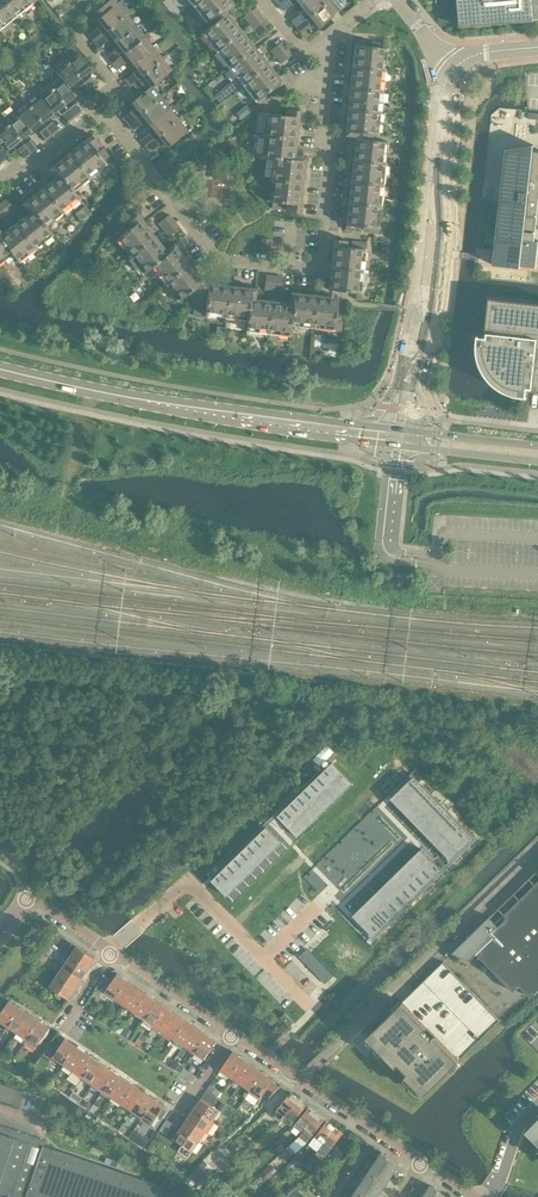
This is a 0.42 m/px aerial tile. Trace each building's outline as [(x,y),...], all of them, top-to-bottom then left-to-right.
[(13,17),(15,19),(16,18),(2,0),(0,0),(0,28),(13,17)] [(16,18),(17,17),(16,15),(30,4),(31,5),(33,4),(37,1),(36,0),(2,0),(16,18)] [(88,35),(93,41),(130,11),(129,10),(121,0),(110,0),(96,11),(100,17),(97,19),(101,25),(88,35)] [(192,6),(193,7),(194,6),(205,20),(204,21),(205,23),(207,25),(225,11),(223,9),(231,2),(230,0),(199,0),(192,6)] [(300,5),(307,0),(284,0),(278,5),(283,11),(296,0),(300,5)] [(296,27),(329,0),(307,0),(300,5),(304,10),(291,21),(296,27)] [(296,27),(301,33),(314,23),(318,28),(339,11),(342,9),(335,0),(329,0),(296,27)] [(460,27),(533,21),(533,20),(537,19),(537,0),(457,0),(460,27)] [(244,17),(249,24),(260,15),(255,8),(244,17)] [(130,11),(93,41),(98,48),(112,37),(115,42),(136,26),(128,16),(132,13),(130,11)] [(209,28),(201,34),(202,36),(204,35),(215,49),(214,50),(215,52),(241,30),(225,11),(207,25),(209,28)] [(260,15),(249,24),(254,30),(265,21),(260,15)] [(119,47),(106,57),(111,64),(148,34),(147,33),(144,35),(136,26),(115,42),(119,47)] [(241,30),(215,52),(216,53),(217,52),(228,66),(227,67),(228,68),(254,47),(241,30)] [(148,34),(111,64),(116,70),(129,60),(133,64),(154,48),(146,38),(149,35),(148,34)] [(355,45),(352,67),(385,70),(385,69),(384,69),(386,51),(387,51),(388,48),(379,48),(380,43),(378,43),(372,42),(371,47),(363,46),(364,41),(355,40),(355,45)] [(271,51),(276,57),(287,48),(282,42),(271,51)] [(62,53),(60,54),(90,91),(96,86),(86,73),(91,69),(72,45),(71,45),(74,49),(64,56),(62,53)] [(254,47),(228,68),(229,70),(231,68),(242,82),(241,84),(242,85),(267,64),(254,47)] [(137,69),(124,80),(129,86),(166,56),(165,55),(162,58),(154,48),(133,64),(137,69)] [(287,48),(276,57),(281,64),(292,55),(287,48)] [(49,63),(59,75),(69,87),(73,83),(84,96),(90,91),(60,54),(59,55),(62,59),(52,66),(49,63)] [(166,56),(129,86),(134,92),(147,82),(151,87),(152,87),(176,68),(175,67),(172,70),(164,61),(167,58),(166,56)] [(267,64),(242,85),(243,86),(244,85),(255,99),(254,100),(255,102),(258,106),(284,85),(267,64)] [(352,67),(350,88),(383,92),(383,90),(381,90),(383,72),(385,72),(385,70),(352,67)] [(46,79),(45,80),(75,117),(81,112),(70,99),(76,95),(69,87),(59,75),(49,83),(46,79)] [(46,85),(37,93),(53,113),(58,109),(68,123),(75,117),(45,80),(43,81),(46,85)] [(135,108),(122,118),(127,124),(165,95),(164,93),(160,96),(152,87),(151,87),(131,102),(135,108)] [(350,88),(348,110),(381,113),(381,111),(379,111),(381,93),(383,93),(383,92),(350,88)] [(24,97),(23,98),(52,135),(59,130),(48,117),(53,113),(37,93),(27,101),(24,97)] [(165,95),(127,124),(132,131),(145,120),(149,125),(170,109),(162,99),(166,96),(165,95)] [(24,103),(14,111),(31,131),(36,127),(46,140),(52,135),(23,98),(21,99),(24,103)] [(264,134),(263,136),(296,139),(299,117),(299,111),(286,109),(286,116),(281,115),(282,109),(272,108),(271,114),(266,113),(266,116),(267,116),(265,134),(264,134)] [(153,130),(140,140),(145,147),(183,117),(181,115),(178,118),(170,109),(149,125),(153,130)] [(345,132),(356,133),(356,136),(378,138),(378,133),(377,132),(379,115),(380,115),(381,113),(348,110),(345,132)] [(2,115),(0,116),(30,153),(36,148),(26,135),(31,131),(14,111),(4,119),(2,115)] [(0,122),(0,139),(2,141),(1,141),(8,149),(13,145),(24,158),(30,153),(0,116),(0,118),(2,121),(0,122)] [(183,117),(145,147),(150,153),(163,143),(168,148),(188,131),(192,128),(191,128),(188,131),(180,121),(184,118),(183,117)] [(86,139),(69,152),(93,181),(94,180),(91,177),(90,176),(104,165),(105,166),(107,165),(104,160),(109,156),(103,148),(98,153),(95,149),(100,145),(91,135),(86,139)] [(267,158),(272,159),(272,158),(294,160),(296,139),(263,136),(263,137),(265,137),(263,155),(261,155),(261,158),(267,158)] [(356,136),(353,161),(386,164),(386,162),(384,162),(386,144),(388,144),(388,142),(378,141),(378,138),(356,136)] [(495,242),(523,246),(523,245),(522,245),(522,240),(535,241),(535,240),(534,240),(535,229),(537,229),(537,151),(533,151),(533,146),(534,146),(534,145),(505,149),(495,242)] [(69,152),(52,166),(59,175),(59,174),(73,192),(74,191),(75,191),(74,189),(88,178),(89,179),(91,183),(93,181),(69,152)] [(270,178),(269,179),(302,183),(305,161),(294,160),(272,158),(272,159),(271,160),(273,160),(271,178),(270,178)] [(353,161),(351,182),(383,185),(384,184),(382,184),(384,165),(386,166),(386,164),(353,161)] [(59,175),(43,188),(63,214),(65,212),(64,211),(78,200),(79,201),(81,200),(74,191),(73,192),(59,174),(59,175)] [(267,199),(267,201),(272,202),(271,208),(282,210),(282,203),(287,204),(286,210),(299,211),(300,205),(302,183),(269,179),(269,181),(271,181),(269,199),(267,199)] [(351,182),(348,203),(381,207),(381,205),(379,205),(381,187),(383,187),(383,185),(351,182)] [(43,188),(25,201),(32,210),(46,227),(47,227),(48,226),(47,225),(61,213),(62,215),(63,214),(43,188)] [(0,203),(0,204),(8,215),(15,210),(6,198),(0,203)] [(346,225),(345,230),(353,231),(354,226),(362,227),(361,232),(378,233),(379,229),(379,226),(377,226),(379,208),(381,208),(381,207),(348,203),(346,225)] [(0,204),(0,217),(2,220),(8,215),(0,204)] [(32,210),(15,223),(36,249),(37,248),(36,247),(50,235),(52,237),(53,235),(47,227),(46,227),(32,210)] [(128,256),(129,257),(155,237),(137,215),(119,229),(123,234),(115,240),(116,242),(118,241),(129,255),(128,256)] [(158,224),(163,230),(174,221),(169,215),(158,224)] [(174,221),(163,230),(168,237),(180,228),(174,221)] [(13,254),(12,255),(19,263),(21,262),(20,260),(34,249),(35,250),(36,249),(15,223),(0,235),(0,238),(13,254)] [(142,275),(151,268),(150,268),(168,254),(168,253),(155,237),(129,257),(130,259),(131,258),(142,272),(141,273),(142,275)] [(10,254),(11,255),(12,255),(13,254),(0,238),(0,262),(10,254)] [(262,238),(260,250),(269,251),(270,239),(262,238)] [(333,244),(331,268),(363,271),(363,270),(362,269),(364,251),(365,252),(366,248),(366,243),(351,241),(350,248),(346,247),(346,241),(337,240),(334,239),(334,240),(333,244)] [(163,283),(164,284),(190,264),(176,247),(168,253),(168,254),(150,268),(151,268),(151,269),(153,268),(164,282),(163,283)] [(178,302),(186,294),(193,303),(194,303),(206,283),(190,264),(164,284),(165,286),(166,285),(177,299),(176,300),(178,302)] [(331,268),(328,290),(356,293),(355,299),(360,300),(361,293),(361,291),(359,291),(361,273),(363,273),(363,271),(331,268)] [(265,289),(273,290),(275,276),(266,275),(265,289)] [(275,276),(273,290),(281,291),(283,277),(275,276)] [(225,318),(226,319),(230,286),(206,283),(194,303),(195,304),(206,305),(204,316),(207,317),(207,315),(225,317),(225,318)] [(246,321),(247,321),(248,321),(250,299),(251,299),(252,288),(230,286),(226,319),(228,319),(228,317),(246,319),(246,321)] [(294,293),(293,303),(290,326),(291,326),(292,326),(293,324),(311,326),(310,328),(312,328),(316,295),(294,293)] [(338,297),(316,295),(312,328),(314,328),(314,327),(332,329),(332,330),(340,331),(341,321),(335,320),(338,297)] [(527,396),(527,388),(531,389),(531,391),(532,391),(533,389),(537,390),(537,304),(489,298),(485,334),(487,334),(487,337),(479,337),(479,335),(478,335),(477,340),(477,344),(477,348),(477,353),(478,357),(479,361),(480,365),(482,369),(484,373),(487,377),(489,380),(492,383),(495,386),(499,389),(503,391),(507,393),(511,395),(515,396),(519,397),(522,397),(525,397),(528,397),(528,396),(527,396)] [(266,334),(268,334),(272,301),(251,299),(250,299),(248,321),(247,321),(246,332),(248,332),(248,330),(266,332),(266,334)] [(272,301),(268,334),(269,334),(270,332),(288,334),(287,336),(290,336),(291,326),(290,326),(293,303),(272,301)] [(331,763),(324,770),(344,791),(351,784),(331,763)] [(324,770),(317,776),(337,797),(344,791),(324,770)] [(317,776),(310,783),(330,804),(337,797),(317,776)] [(412,778),(391,798),(398,806),(419,785),(412,778)] [(310,783),(303,790),(324,810),(330,804),(310,783)] [(419,785),(398,806),(405,813),(426,792),(419,785)] [(303,790),(297,796),(317,817),(324,810),(303,790)] [(426,792),(405,813),(411,819),(432,799),(426,792)] [(297,796),(290,803),(310,824),(317,817),(297,796)] [(432,799),(411,819),(418,826),(439,806),(432,799)] [(290,803),(283,809),(303,830),(310,824),(290,803)] [(439,806),(418,826),(424,833),(445,812),(439,806)] [(283,809),(276,816),(296,837),(303,830),(283,809)] [(445,812),(424,833),(431,840),(452,819),(445,812)] [(452,819),(431,840),(437,846),(458,826),(452,819)] [(458,826),(437,846),(444,853),(465,833),(458,826)] [(265,827),(258,834),(273,850),(280,843),(265,827)] [(465,833),(444,853),(451,860),(472,840),(465,833)] [(258,834),(251,841),(266,857),(273,850),(258,834)] [(251,841),(244,847),(260,863),(266,857),(251,841)] [(244,847),(237,854),(253,870),(260,863),(244,847)] [(421,849),(414,856),(434,877),(441,870),(421,849)] [(237,854),(231,860),(246,876),(253,870),(237,854)] [(414,856),(407,863),(427,883),(434,877),(414,856)] [(231,860),(224,867),(239,883),(246,876),(231,860)] [(407,863),(400,869),(420,890),(427,883),(407,863)] [(224,867),(217,873),(233,889),(239,883),(224,867)] [(400,869),(393,876),(414,897),(420,890),(400,869)] [(217,873),(210,880),(225,896),(233,889),(217,873)] [(393,876),(387,882),(407,903),(414,897),(393,876)] [(387,882),(380,889),(400,910),(407,903),(387,882)] [(380,889),(373,895),(393,916),(400,910),(380,889)] [(373,895),(366,902),(387,923),(393,916),(373,895)] [(366,902),(360,908),(380,929),(387,923),(366,902)] [(360,908),(352,916),(373,936),(380,929),(360,908)] [(78,947),(71,957),(89,969),(96,959),(78,947)] [(307,948),(299,956),(325,984),(333,976),(307,948)] [(71,957),(64,967),(82,979),(89,969),(71,957)] [(403,1002),(368,1036),(370,1038),(373,1041),(379,1047),(397,1066),(398,1067),(400,1069),(407,1076),(424,1094),(459,1061),(500,1021),(443,963),(408,997),(403,1002)] [(64,967),(57,976),(76,989),(82,979),(64,967)] [(115,999),(128,980),(117,974),(113,980),(105,975),(96,989),(114,1001),(115,999)] [(76,989),(57,976),(50,987),(69,999),(76,989)] [(115,999),(125,1006),(137,987),(128,980),(115,999)] [(125,1006),(135,1012),(147,994),(137,987),(125,1006)] [(135,1012),(145,1019),(157,1000),(147,994),(135,1012)] [(145,1019),(143,1022),(153,1029),(167,1007),(157,1000),(145,1019)] [(7,1026),(19,1008),(9,1001),(0,1014),(0,1021),(7,1026)] [(167,1007),(153,1029),(162,1036),(177,1014),(167,1007)] [(7,1026),(17,1033),(29,1014),(19,1008),(7,1026)] [(280,1018),(289,1027),(294,1022),(285,1013),(280,1018)] [(17,1033),(27,1039),(39,1021),(29,1014),(17,1033)] [(177,1014),(162,1036),(172,1042),(174,1039),(187,1020),(177,1014)] [(174,1039),(184,1046),(197,1027),(187,1020),(174,1039)] [(39,1021),(27,1039),(24,1043),(34,1050),(49,1028),(39,1021)] [(184,1046),(194,1052),(207,1034),(197,1027),(184,1046)] [(207,1034),(194,1052),(204,1059),(217,1041),(207,1034)] [(53,1057),(63,1064),(75,1045),(65,1039),(58,1049),(50,1044),(41,1058),(49,1063),(53,1057)] [(63,1064),(73,1071),(85,1052),(75,1045),(63,1064)] [(220,1070),(230,1077),(243,1058),(232,1051),(220,1070)] [(73,1071),(83,1077),(95,1059),(85,1052),(73,1071)] [(230,1077),(240,1083),(252,1065),(243,1058),(230,1077)] [(91,1086),(92,1084),(105,1065),(95,1059),(83,1077),(81,1079),(91,1086)] [(92,1084),(102,1091),(115,1072),(105,1065),(92,1084)] [(240,1083),(250,1090),(262,1072),(252,1065),(240,1083)] [(111,1099),(112,1097),(124,1079),(115,1072),(102,1091),(101,1093),(111,1099)] [(262,1072),(250,1090),(248,1092),(259,1099),(263,1092),(269,1096),(279,1087),(270,1081),(272,1079),(262,1072)] [(112,1097),(122,1104),(134,1086),(124,1079),(112,1097)] [(122,1104),(132,1111),(144,1092),(134,1086),(122,1104)] [(206,1091),(201,1098),(213,1107),(218,1100),(206,1091)] [(132,1111),(142,1117),(154,1099),(144,1092),(132,1111)] [(281,1122),(283,1120),(299,1099),(291,1092),(273,1115),(281,1122)] [(201,1098),(194,1109),(212,1122),(219,1111),(213,1107),(201,1098)] [(154,1099),(142,1117),(152,1124),(164,1106),(154,1099)] [(299,1099),(283,1120),(291,1126),(307,1105),(299,1099)] [(294,1126),(302,1132),(317,1113),(309,1107),(294,1126)] [(194,1109),(187,1119),(206,1132),(209,1134),(215,1124),(212,1122),(194,1109)] [(302,1132),(299,1136),(307,1143),(314,1134),(325,1119),(317,1113),(302,1132)] [(177,1116),(172,1123),(174,1124),(177,1126),(182,1119),(177,1116)] [(531,1124),(526,1130),(528,1132),(532,1136),(537,1143),(537,1117),(531,1124)] [(187,1119),(181,1129),(199,1141),(206,1132),(187,1119)] [(167,1120),(160,1130),(167,1134),(174,1124),(172,1123),(167,1120)] [(309,1144),(317,1150),(335,1127),(327,1121),(315,1136),(309,1144)] [(165,1188),(44,1147),(46,1141),(0,1125),(0,1196),(162,1196),(165,1188)] [(335,1127),(317,1150),(325,1157),(343,1134),(335,1127)] [(134,1129),(129,1136),(144,1146),(149,1139),(134,1129)] [(199,1141),(181,1129),(174,1139),(182,1145),(178,1151),(188,1158),(199,1141)] [(382,1152),(375,1162),(393,1174),(400,1164),(382,1152)] [(375,1162),(369,1172),(386,1184),(393,1174),(375,1162)] [(191,1180),(200,1190),(213,1177),(205,1168),(191,1180)] [(369,1172),(362,1181),(380,1193),(386,1184),(369,1172)] [(356,1191),(365,1196),(378,1196),(380,1193),(362,1181),(356,1191)] [(423,1194),(427,1196),(445,1196),(446,1196),(430,1185),(426,1191),(425,1190),(423,1194)]
